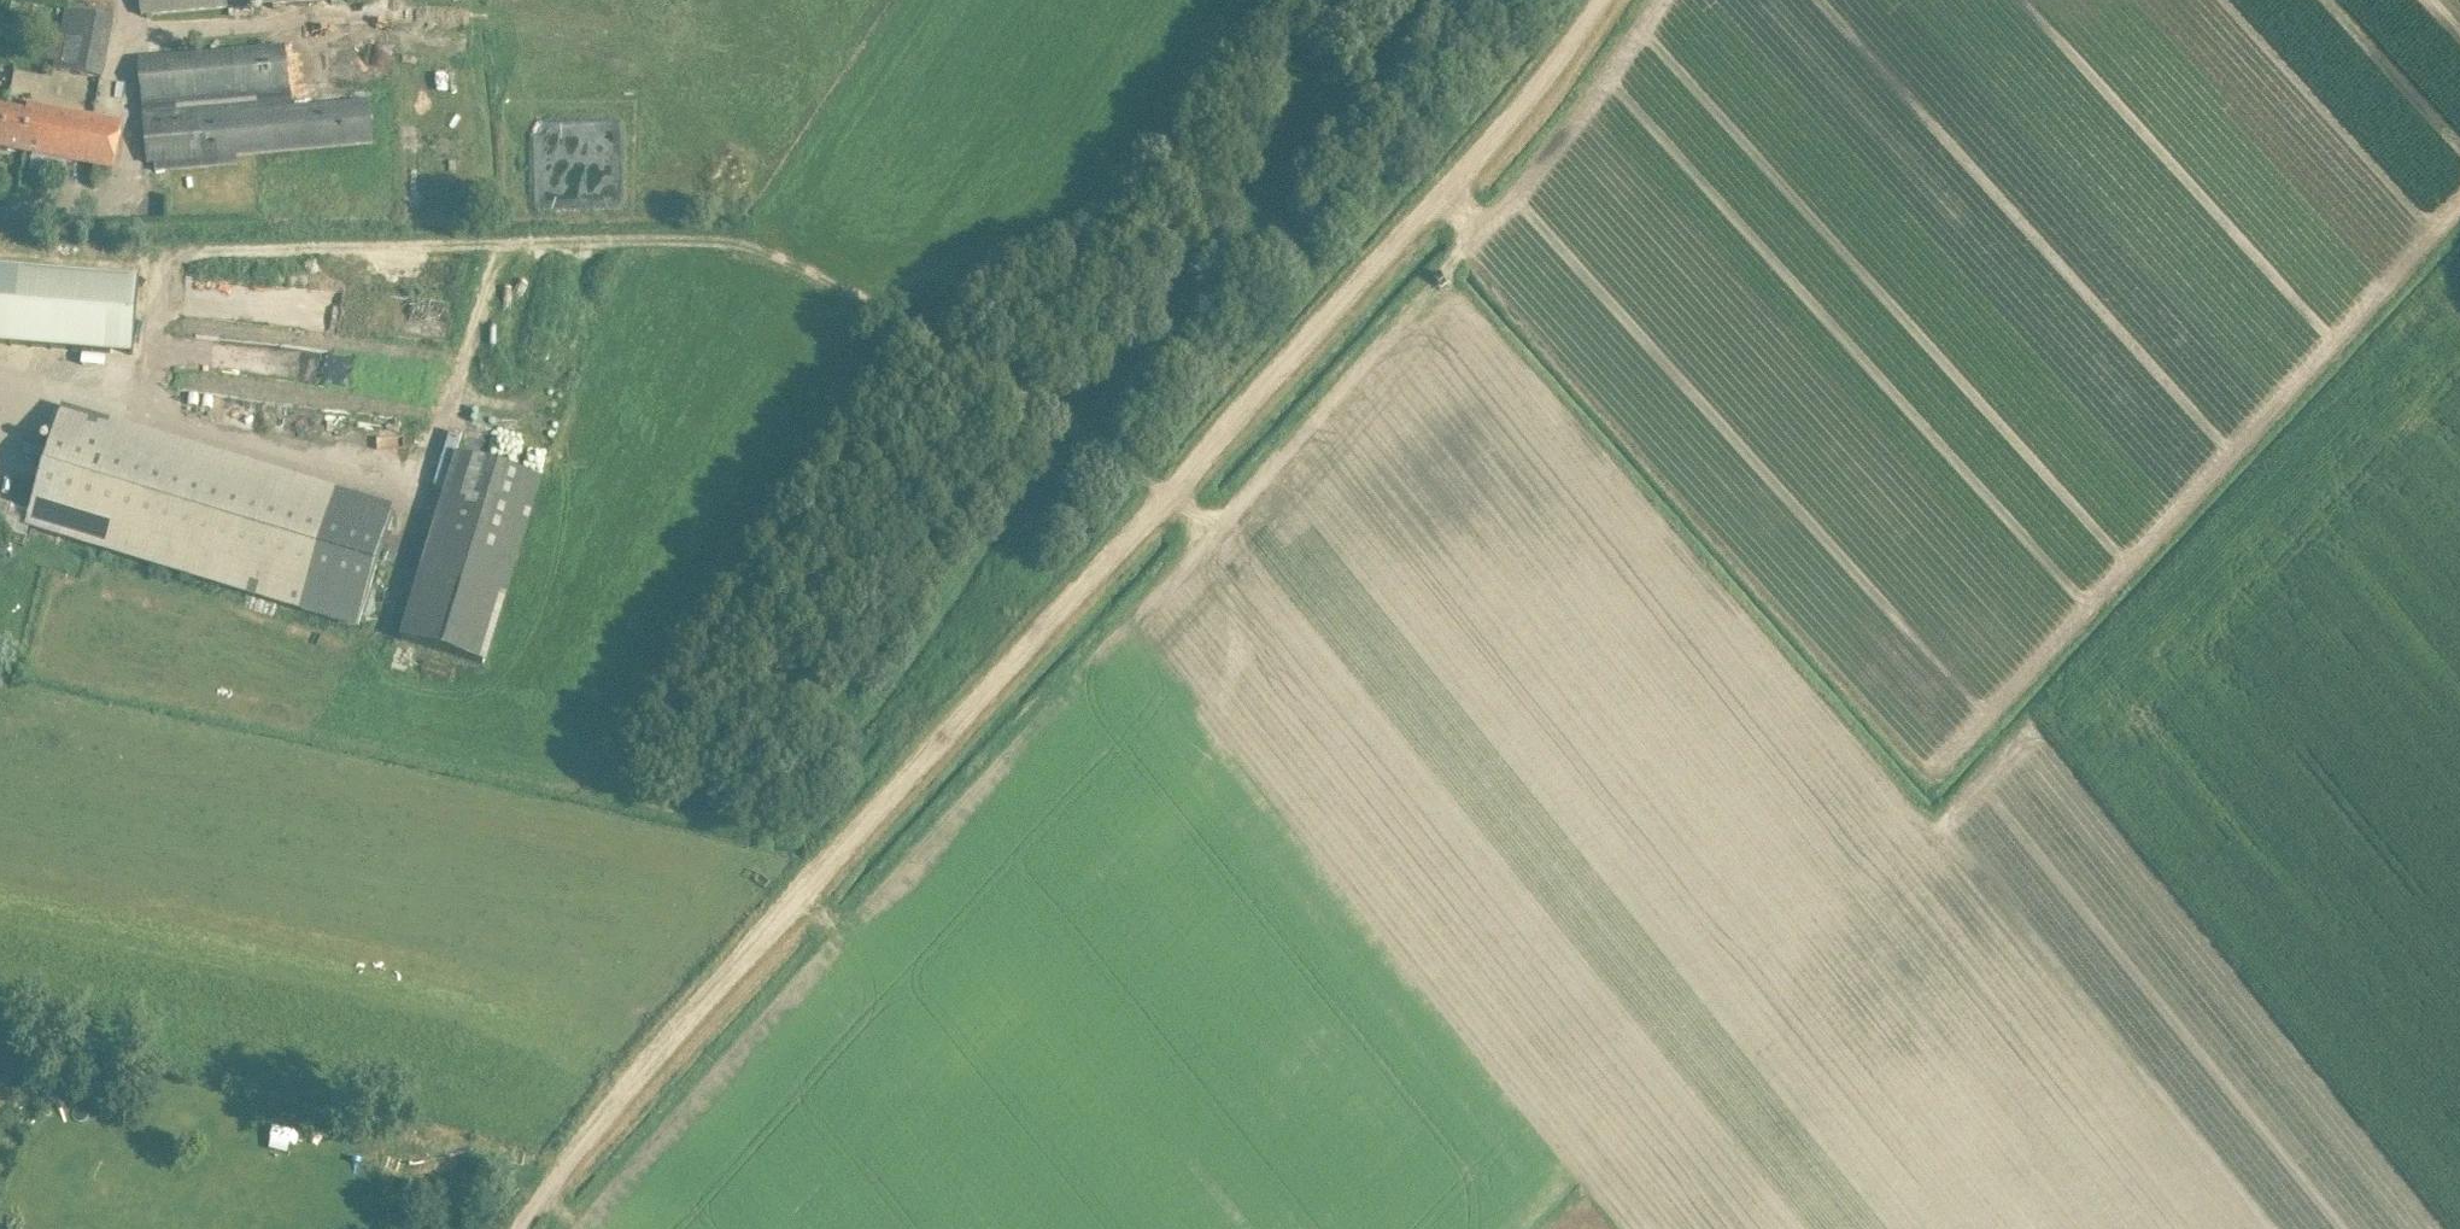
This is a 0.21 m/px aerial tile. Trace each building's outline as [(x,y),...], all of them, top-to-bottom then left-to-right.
[(142,16),(166,14),(328,0),(140,0),(142,16)] [(66,12),(61,39),(54,38),(49,64),(56,65),(55,71),(103,80),(114,21),(66,12)] [(374,145),(370,104),(292,111),(286,47),(162,58),(138,60),(148,164),(155,164),(155,172),(179,170),(184,169),(237,165),(237,156),(374,145)] [(113,171),(122,124),(28,106),(27,113),(0,108),(0,150),(113,171)] [(133,355),(138,280),(0,269),(0,345),(133,355)] [(26,532),(357,631),(395,507),(63,409),(26,532)] [(327,437),(327,451),(395,452),(395,438),(327,437)] [(487,665),(533,476),(444,454),(398,643),(487,665)]
